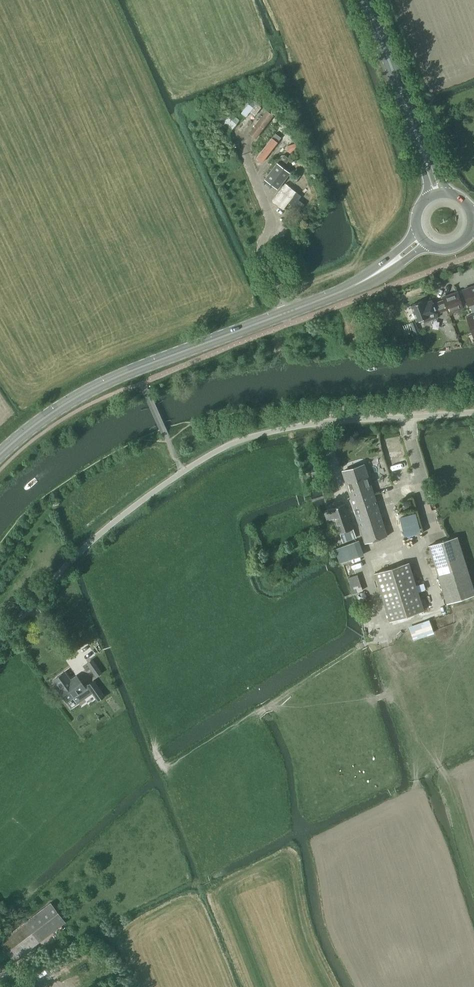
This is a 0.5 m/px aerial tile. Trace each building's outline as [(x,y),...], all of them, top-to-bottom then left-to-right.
[(254,116),(261,107),(256,104),(249,112),(254,116)] [(266,110),(248,133),(255,139),(273,116),(266,110)] [(277,142),(281,138),(275,133),(272,138),(277,142)] [(261,163),(277,142),(272,138),(256,158),(261,163)] [(277,163),(264,179),(277,189),(289,173),(277,163)] [(285,183),(272,200),(283,209),(288,202),(300,211),(305,204),(293,195),(296,192),(285,183)] [(473,336),(473,301),(469,288),(462,290),(468,305),(469,305),(473,314),(466,317),(473,337),(473,336)] [(448,313),(462,308),(456,292),(443,297),(444,300),(433,304),(432,302),(424,305),(423,300),(410,305),(416,321),(422,319),(423,323),(438,317),(436,314),(447,310),(448,313)] [(414,335),(419,333),(414,321),(410,323),(414,335)] [(365,543),(387,536),(364,465),(342,472),(365,543)] [(353,529),(344,504),(323,511),(327,521),(332,519),(338,534),(339,534),(342,542),(356,538),(353,529)] [(473,595),(473,590),(457,536),(428,545),(446,604),(473,595)] [(340,564),(359,557),(354,542),(334,548),(340,564)] [(389,621),(424,610),(409,563),(374,573),(389,621)] [(352,594),(362,590),(357,575),(347,578),(352,594)] [(429,620),(408,627),(413,641),(434,633),(429,620)] [(93,659),(87,663),(96,676),(102,672),(93,659)] [(64,672),(53,680),(58,688),(57,689),(66,701),(73,697),(77,702),(91,692),(97,701),(104,696),(93,681),(86,685),(87,686),(85,688),(76,676),(70,680),(64,672)] [(24,922),(0,941),(0,943),(14,961),(39,941),(65,922),(51,902),(24,922)]
